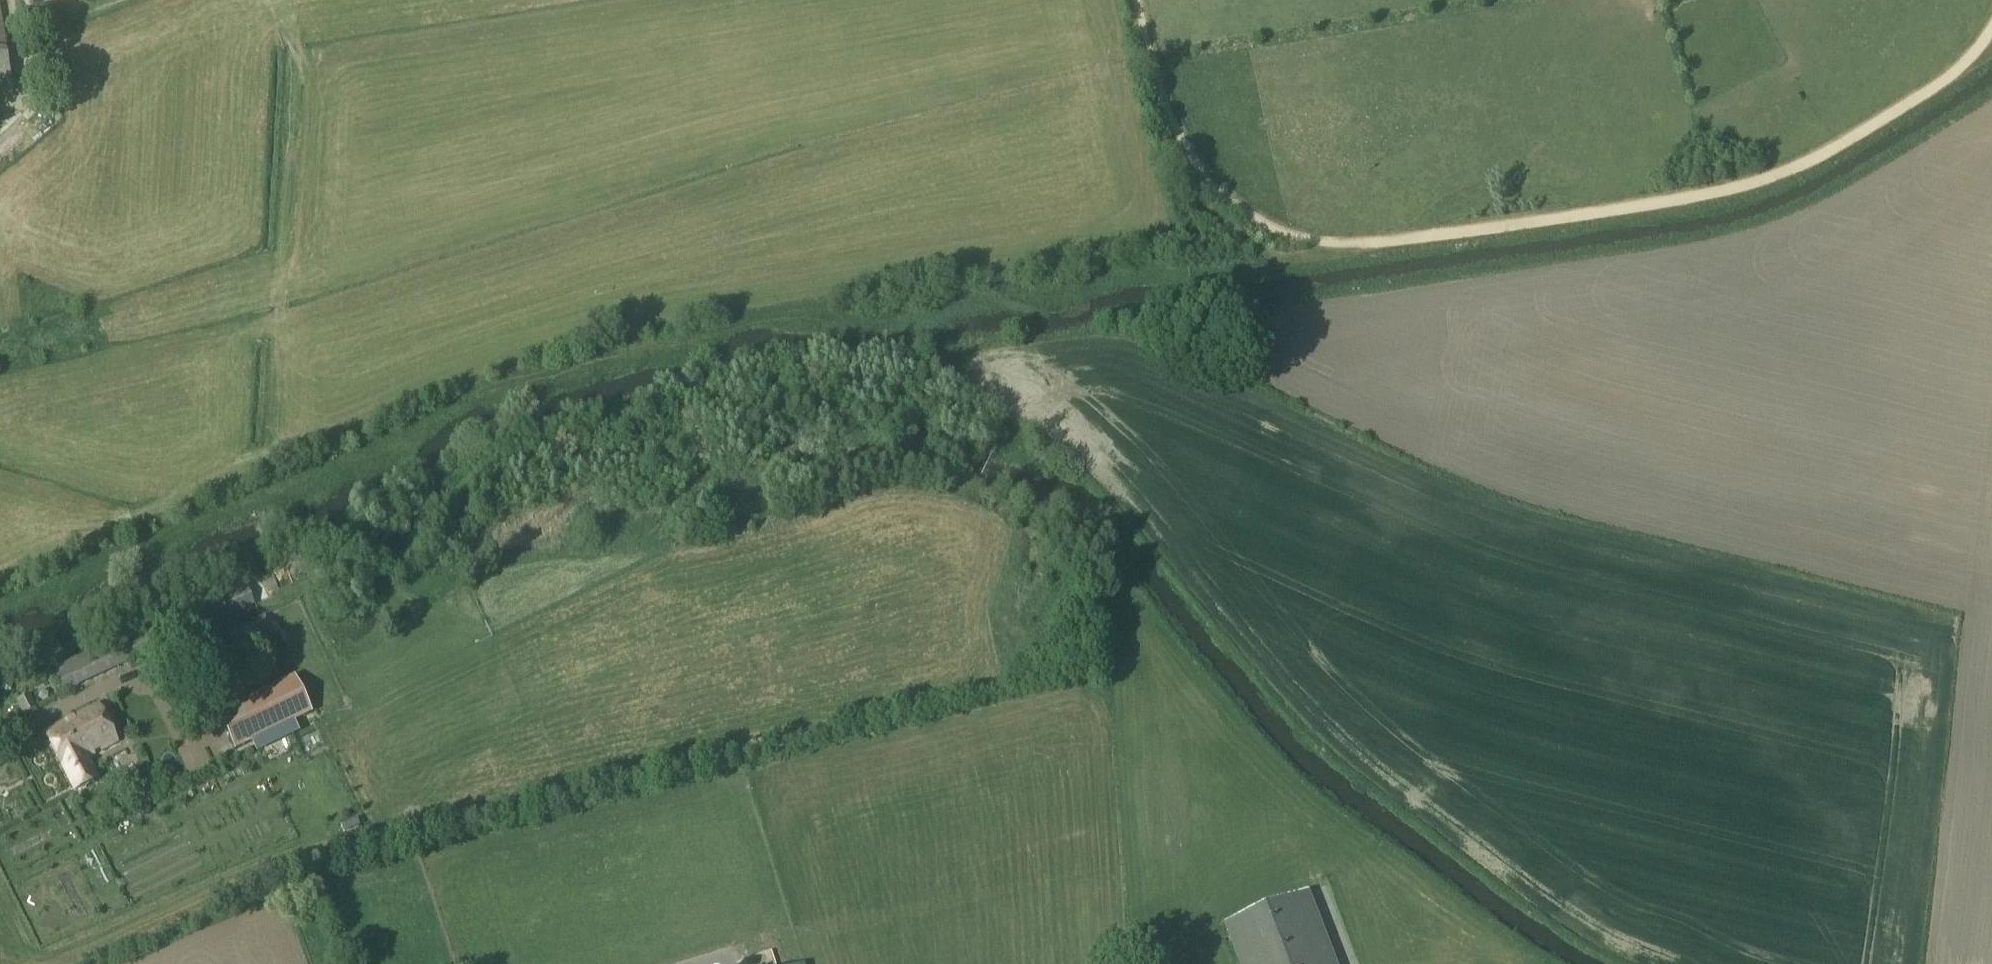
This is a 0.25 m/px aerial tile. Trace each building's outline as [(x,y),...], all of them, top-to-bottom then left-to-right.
[(5,51),(9,50),(7,36),(5,36),(0,9),(0,93),(14,93),(5,51)] [(244,581),(116,640),(128,666),(256,607),(244,581)] [(265,618),(231,635),(240,653),(274,637),(265,618)] [(65,664),(50,671),(62,696),(77,689),(65,664)] [(299,685),(220,720),(237,757),(315,721),(299,685)] [(30,696),(17,702),(24,717),(38,710),(30,696)] [(101,709),(48,735),(75,792),(78,790),(81,792),(87,789),(88,786),(97,781),(86,758),(117,743),(101,709)] [(1225,925),(1240,963),(1337,963),(1309,892),(1225,925)]
